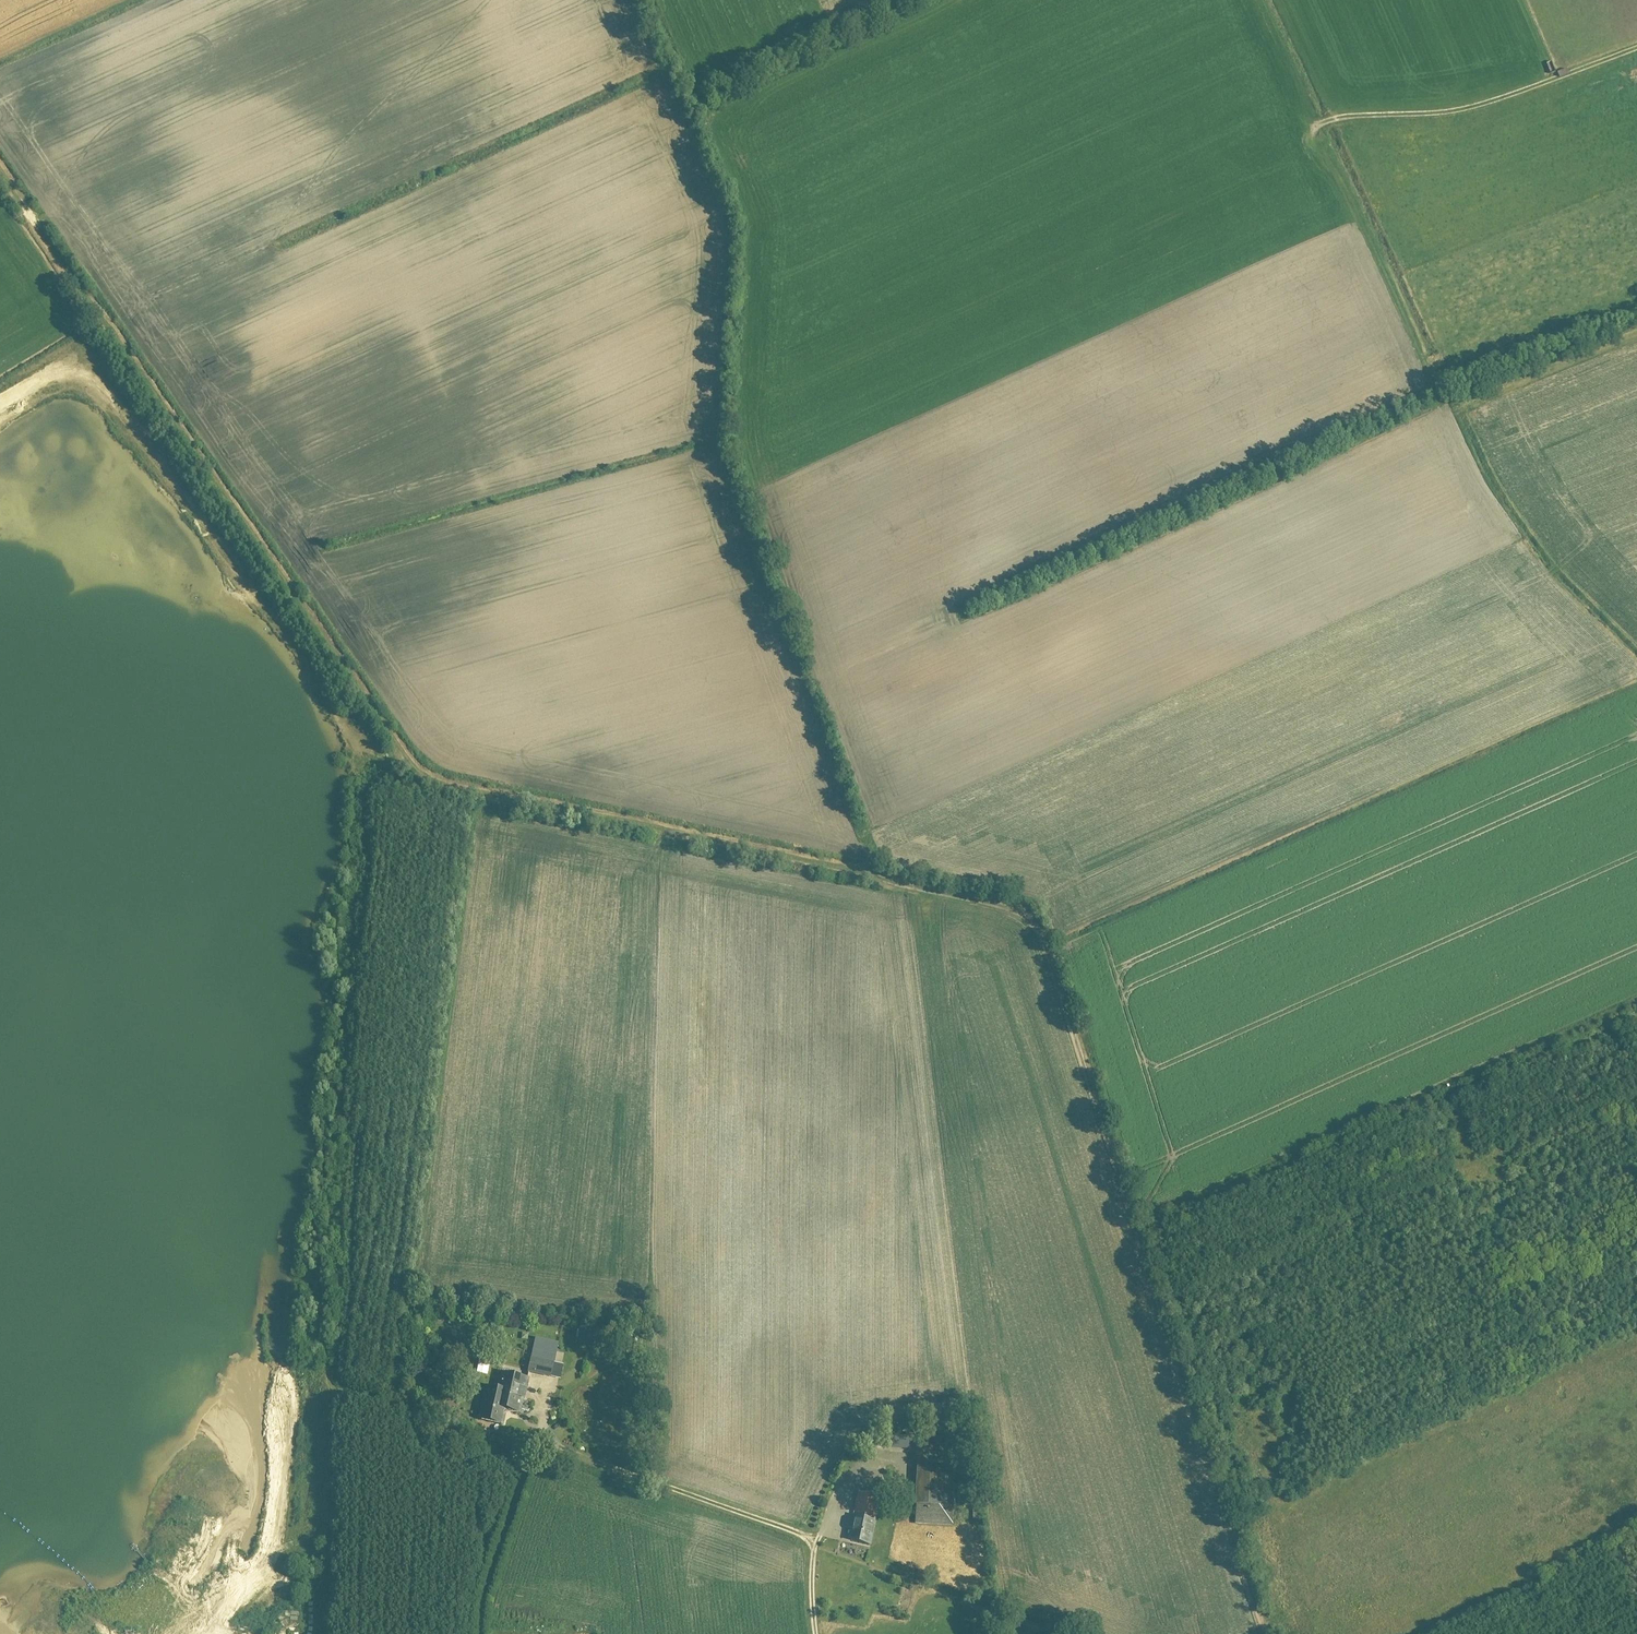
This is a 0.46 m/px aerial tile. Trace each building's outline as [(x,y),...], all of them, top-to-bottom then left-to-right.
[(527,1373),(561,1382),(565,1367),(554,1364),(558,1346),(535,1340),(527,1373)] [(525,1390),(527,1379),(500,1374),(497,1389),(486,1387),(479,1421),(505,1425),(508,1414),(520,1416),(525,1390)] [(915,1525),(954,1527),(957,1467),(918,1465),(915,1525)] [(873,1546),(883,1499),(859,1494),(849,1541),(873,1546)] [(972,1513),(972,1522),(982,1522),(982,1513),(972,1513)]
